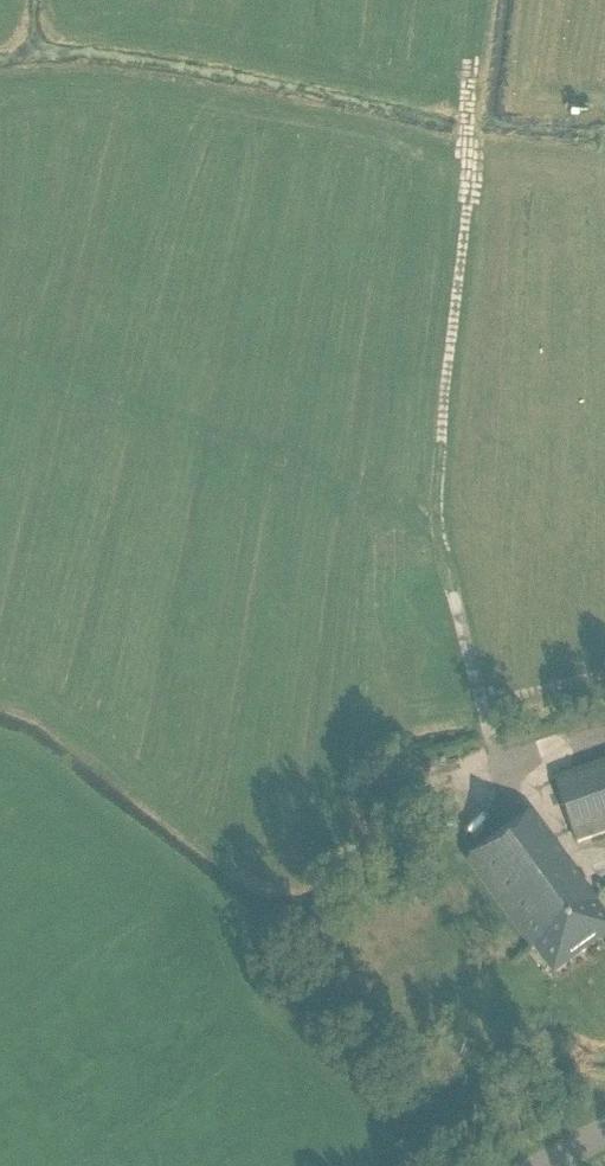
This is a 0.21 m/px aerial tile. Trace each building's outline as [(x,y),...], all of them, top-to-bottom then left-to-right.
[(556,779),(578,843),(604,834),(604,762),(556,779)] [(532,814),(468,863),(533,950),(536,948),(554,973),(604,935),(604,918),(595,904),(598,902),(532,814)]
